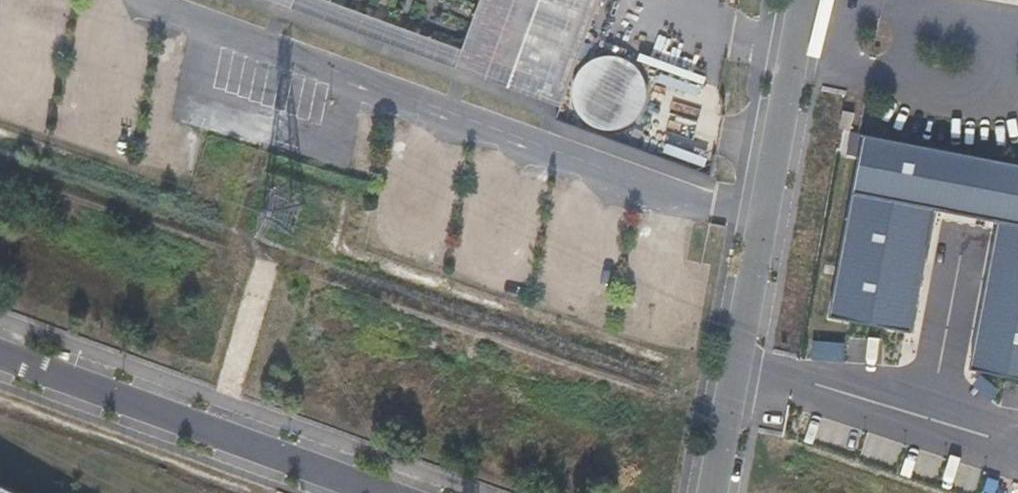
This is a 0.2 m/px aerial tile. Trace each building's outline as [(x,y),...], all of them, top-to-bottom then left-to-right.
[(352,32),(559,106),(586,33),(593,13),(598,0),(480,0),(461,52),(356,14),(345,8),(312,3),(312,0),(264,0),(352,32)] [(628,125),(635,119),(638,115),(643,107),(646,98),(646,92),(645,84),(641,75),(636,68),(630,62),(625,60),(616,57),(606,56),(594,59),(585,64),(578,71),(574,79),(572,84),(571,93),(574,106),(578,115),(581,119),(584,122),(592,127),(606,131),(620,129),(628,125)] [(850,131),(854,113),(842,111),(839,129),(850,131)] [(698,140),(701,129),(673,122),(670,133),(698,140)] [(831,319),(914,335),(938,212),(1000,224),(972,371),(1017,380),(1017,165),(866,136),(831,319)] [(808,305),(829,309),(858,170),(837,166),(808,305)] [(846,344),(814,341),(813,361),(845,363),(846,344)] [(0,484),(0,492),(18,492),(0,484)]
